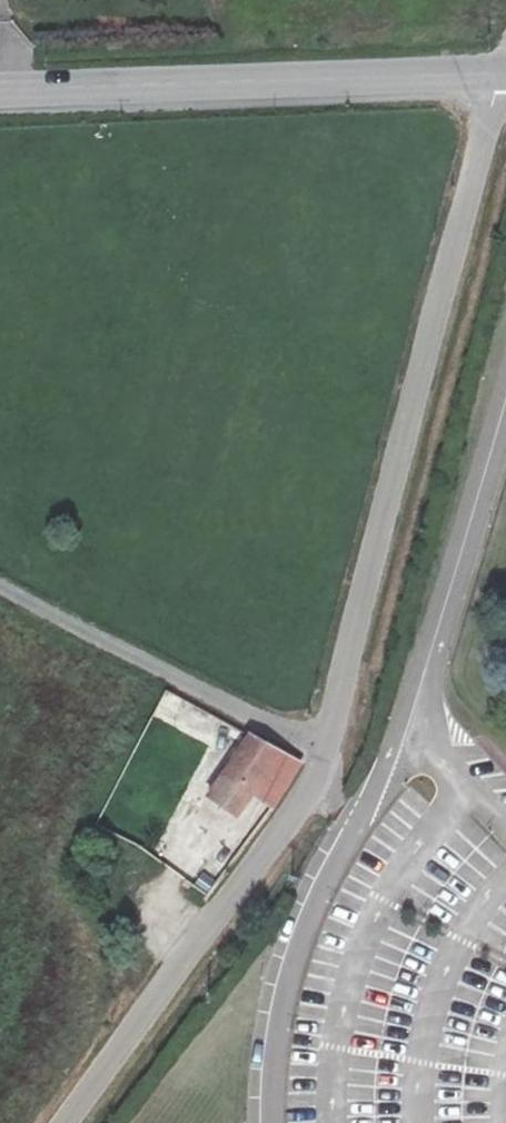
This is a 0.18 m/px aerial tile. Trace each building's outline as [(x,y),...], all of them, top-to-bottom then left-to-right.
[(251,737),(210,798),(239,820),(256,795),(278,809),(302,765),(251,737)]
